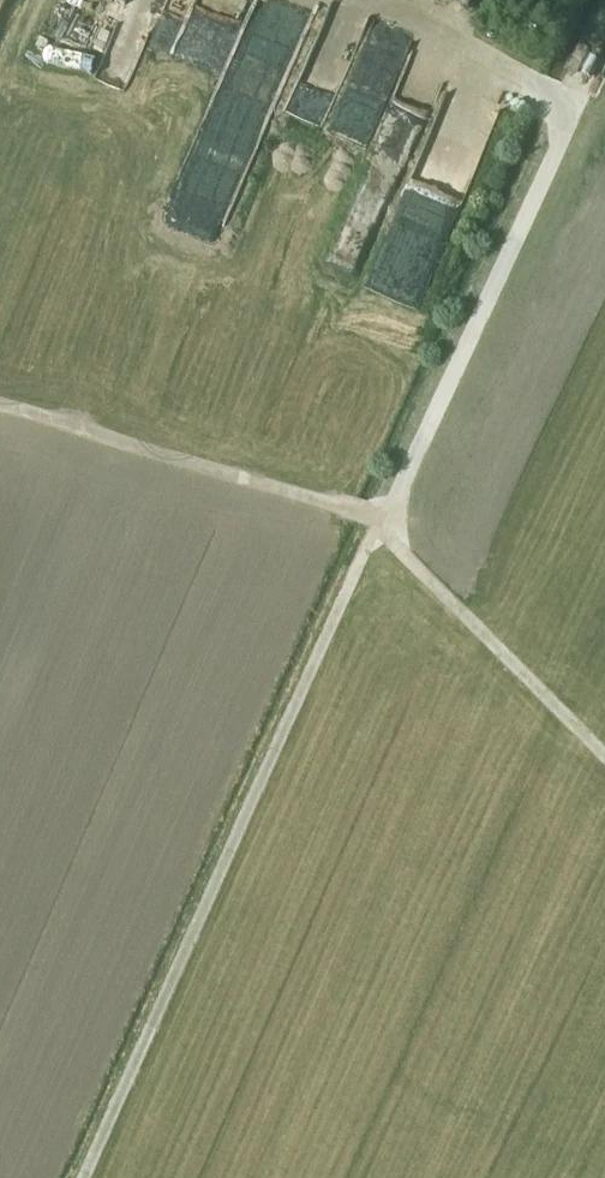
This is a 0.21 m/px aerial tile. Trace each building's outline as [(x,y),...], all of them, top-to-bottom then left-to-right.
[(224,13),(209,43),(189,33),(180,53),(217,71),(240,21),(224,13)] [(412,43),(361,189),(396,201),(447,55),(412,43)]
